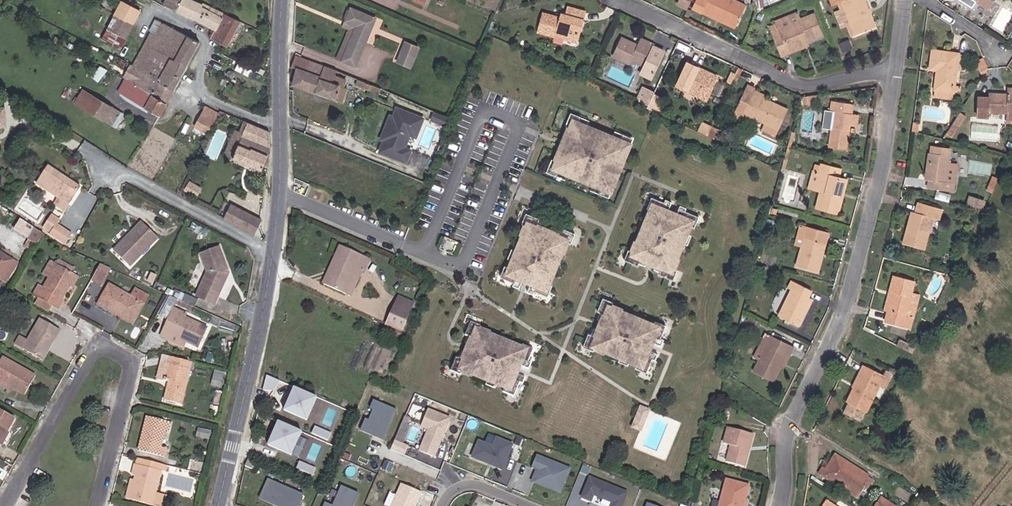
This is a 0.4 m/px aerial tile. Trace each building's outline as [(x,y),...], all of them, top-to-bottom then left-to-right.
[(137,24),(146,8),(129,0),(127,0),(119,14),(126,17),(137,24)] [(239,19),(206,3),(204,5),(195,0),(173,0),(172,4),(215,25),(210,34),(226,43),(232,45),(244,22),(239,19)] [(718,14),(720,9),(744,20),(752,3),(746,0),(703,0),(700,6),(718,14)] [(861,32),(849,0),(846,0),(848,5),(844,7),(849,20),(852,19),(857,33),(861,32)] [(880,24),(871,0),(849,0),(861,32),(880,24)] [(562,29),(582,34),(586,16),(590,17),(592,9),(573,4),(571,12),(567,11),(566,15),(549,10),(544,29),(561,34),(562,29)] [(348,61),(360,67),(380,19),(355,9),(350,22),(361,27),(348,61)] [(742,25),(744,20),(720,9),(718,14),(742,25)] [(813,38),(828,32),(820,11),(786,25),(788,29),(780,32),(788,53),(797,49),(795,45),(813,38)] [(112,27),(131,37),(137,24),(126,17),(119,14),(112,27)] [(206,40),(163,18),(152,39),(194,62),(206,40)] [(342,59),(348,61),(361,27),(350,22),(347,29),(354,31),(342,59)] [(123,43),(126,45),(131,37),(112,27),(103,42),(119,51),(123,43)] [(581,39),(582,34),(562,29),(561,34),(581,39)] [(661,46),(662,44),(646,37),(644,43),(659,49),(661,46)] [(795,45),(797,49),(815,42),(813,38),(795,45)] [(187,75),(194,62),(152,39),(145,53),(187,75)] [(650,72),(659,76),(670,50),(661,46),(659,49),(644,43),(642,49),(636,47),(637,44),(626,39),(619,57),(638,64),(638,62),(652,68),(650,72)] [(403,60),(416,64),(423,45),(409,41),(403,60)] [(940,85),(958,88),(965,50),(939,46),(936,65),(947,67),(946,72),(942,71),(940,85)] [(180,87),(187,75),(145,53),(138,65),(143,67),(180,87)] [(301,71),(313,75),(317,63),(300,58),(296,69),(301,71)] [(685,83),(714,96),(724,75),(695,61),(685,83)] [(313,75),(309,90),(345,101),(349,89),(345,88),(347,81),(340,79),(342,71),(317,63),(313,75)] [(242,71),(253,77),(257,70),(246,64),(242,71)] [(173,101),(180,87),(143,67),(136,80),(151,88),(173,101)] [(296,86),(309,90),(313,75),(301,71),(296,86)] [(373,81),(360,77),(359,81),(371,86),(373,81)] [(167,113),(173,101),(151,88),(136,80),(131,78),(125,92),(167,113)] [(771,91),(760,86),(761,84),(754,81),(752,86),(769,95),(771,91)] [(639,95),(649,99),(653,90),(643,85),(639,95)] [(783,127),(792,106),(769,95),(752,86),(742,106),(783,127)] [(1011,88),(1011,94),(1007,94),(1007,90),(993,90),(992,94),(983,94),(982,113),(993,114),(993,109),(1006,109),(1006,119),(1011,119),(1011,88)] [(80,100),(91,106),(98,96),(87,89),(80,100)] [(119,123),(126,113),(99,96),(92,107),(119,123)] [(850,126),(855,127),(858,111),(854,110),(855,100),(835,97),(834,107),(828,105),(826,116),(837,119),(833,143),(849,146),(852,133),(848,132),(850,126)] [(408,162),(425,115),(393,104),(376,151),(408,162)] [(2,124),(13,123),(11,105),(0,106),(0,130),(2,130),(2,124)] [(203,124),(216,131),(225,113),(214,107),(210,116),(208,115),(203,124)] [(576,117),(579,118),(581,113),(588,116),(590,111),(579,107),(576,117)] [(954,126),(960,130),(972,111),(966,107),(954,126)] [(440,118),(456,125),(460,116),(443,110),(440,118)] [(635,140),(638,134),(628,131),(630,126),(624,124),(622,130),(596,121),(598,114),(590,111),(588,116),(581,113),(579,118),(573,134),(578,136),(576,143),(570,141),(564,157),(561,164),(567,167),(577,170),(578,168),(603,178),(602,180),(612,183),(618,186),(621,180),(625,167),(628,169),(634,153),(631,152),(635,140)] [(712,132),(715,125),(706,121),(703,128),(712,132)] [(264,168),(274,151),(274,132),(255,123),(240,156),(264,168)] [(973,123),(972,137),(994,138),(994,124),(973,123)] [(712,132),(721,137),(725,129),(715,125),(712,132)] [(630,126),(628,131),(638,134),(635,140),(639,141),(642,131),(630,126)] [(786,167),(790,167),(796,146),(792,145),(786,167)] [(952,174),(955,160),(956,148),(941,145),(940,151),(935,150),(931,173),(936,175),(934,181),(959,185),(961,176),(957,175),(952,174)] [(566,171),(567,167),(561,164),(564,157),(561,156),(557,167),(566,171)] [(848,191),(844,190),(848,174),(842,172),(844,164),(825,159),(823,168),(819,183),(825,185),(821,201),(843,207),(848,191)] [(812,182),(819,183),(823,168),(816,166),(812,182)] [(74,211),(88,187),(55,167),(44,183),(66,196),(61,204),(74,211)] [(992,184),(996,187),(1003,172),(999,170),(992,184)] [(624,181),(621,180),(618,186),(612,183),(610,187),(620,191),(624,181)] [(671,267),(684,272),(689,262),(685,260),(689,250),(688,249),(700,218),(706,220),(710,209),(697,203),(698,200),(692,197),(687,209),(678,206),(683,194),(677,191),(676,195),(663,189),(658,200),(662,202),(650,233),(648,233),(643,243),(640,242),(635,253),(649,258),(651,254),(658,257),(659,254),(668,258),(667,260),(673,263),(671,267)] [(936,221),(940,222),(945,203),(923,198),(920,210),(915,209),(908,237),(930,243),(936,221)] [(237,204),(229,218),(259,234),(266,220),(237,204)] [(549,210),(536,205),(532,216),(535,217),(531,227),(533,228),(521,260),(515,258),(511,269),(525,274),(523,278),(530,280),(534,268),(543,271),(538,284),(545,286),(546,283),(559,287),(563,277),(559,275),(571,243),(573,244),(577,233),(581,235),(585,224),(571,219),(570,223),(563,220),(562,223),(553,219),(554,216),(547,214),(549,210)] [(124,251),(139,266),(167,238),(152,223),(146,229),(148,230),(144,234),(142,233),(124,251)] [(801,262),(822,268),(831,228),(811,223),(801,262)] [(34,238),(44,244),(51,232),(41,226),(34,238)] [(31,243),(41,249),(44,244),(34,238),(31,243)] [(18,258),(0,246),(0,272),(6,276),(18,258)] [(371,269),(374,271),(378,259),(350,246),(339,272),(342,273),(340,279),(346,282),(356,286),(365,267),(371,269)] [(233,282),(235,278),(228,252),(209,257),(214,275),(204,299),(222,307),(230,288),(228,285),(231,281),(233,282)] [(6,276),(12,279),(24,262),(18,258),(6,276)] [(76,269),(78,265),(66,258),(64,263),(76,269)] [(49,272),(56,276),(64,263),(57,259),(49,272)] [(59,303),(63,306),(82,273),(76,269),(64,263),(56,276),(50,287),(46,284),(41,293),(47,296),(59,303)] [(101,277),(111,282),(117,271),(108,265),(101,277)] [(356,286),(363,289),(371,269),(365,267),(356,286)] [(912,311),(918,291),(922,276),(901,271),(896,287),(900,288),(896,307),(893,318),(917,324),(920,313),(912,311)] [(802,321),(816,295),(811,292),(815,286),(796,276),(790,287),(794,289),(782,310),(802,321)] [(353,292),(356,286),(346,282),(340,279),(337,285),(353,292)] [(353,292),(360,295),(363,289),(356,286),(353,292)] [(117,287),(108,303),(124,312),(125,308),(143,318),(155,298),(144,291),(139,299),(117,287)] [(892,306),(896,307),(900,288),(896,287),(892,306)] [(912,311),(920,313),(925,292),(918,291),(912,311)] [(167,318),(176,298),(169,295),(160,315),(167,318)] [(59,303),(47,296),(43,303),(55,309),(59,303)] [(406,304),(421,310),(424,304),(409,297),(406,304)] [(595,337),(590,350),(601,355),(602,351),(612,355),(613,354),(645,366),(643,372),(654,376),(659,362),(663,364),(665,358),(653,353),(656,344),(669,349),(671,343),(668,341),(673,328),(662,324),(660,328),(629,315),(630,314),(619,309),(620,306),(610,301),(604,315),(608,316),(605,324),(608,325),(605,334),(602,332),(599,339),(595,337)] [(420,313),(421,310),(406,304),(405,307),(420,313)] [(398,322),(413,328),(420,313),(405,307),(398,322)] [(141,322),(143,318),(125,308),(124,312),(141,322)] [(208,345),(216,327),(191,315),(192,312),(183,308),(178,320),(186,323),(179,338),(193,344),(195,340),(208,345)] [(749,319),(755,322),(759,313),(752,310),(749,319)] [(755,323),(762,326),(767,317),(759,313),(755,322),(755,323)] [(31,349),(50,359),(67,329),(47,319),(31,349)] [(171,334),(179,338),(186,323),(178,320),(171,334)] [(463,358),(457,371),(467,375),(469,372),(479,377),(480,375),(511,388),(509,394),(520,398),(526,385),(529,386),(532,380),(520,375),(523,366),(536,372),(538,366),(535,364),(540,351),(530,346),(528,351),(497,337),(497,335),(487,331),(488,327),(478,322),(472,336),(476,338),(473,344),(476,346),(472,355),(469,353),(466,360),(463,358)] [(755,366),(759,367),(778,332),(773,329),(761,352),(762,353),(755,366)] [(794,353),(799,344),(783,335),(778,332),(759,367),(776,377),(785,362),(790,351),(794,353)] [(785,362),(789,364),(794,353),(790,351),(785,362)] [(175,398),(191,402),(202,360),(182,355),(180,363),(176,378),(183,380),(181,387),(179,386),(175,398)] [(33,393),(43,375),(9,357),(0,373),(0,379),(5,382),(19,390),(21,387),(33,393)] [(871,407),(872,408),(887,381),(892,383),(897,375),(871,362),(853,397),(871,407)] [(271,369),(265,381),(270,384),(276,372),(271,369)] [(272,423),(266,434),(290,447),(314,402),(292,390),(282,407),(281,406),(274,419),(276,420),(274,424),(272,423)] [(387,437),(401,407),(378,396),(375,405),(378,406),(373,417),(370,415),(365,427),(387,437)] [(657,408),(661,401),(651,396),(640,417),(650,422),(650,421),(642,417),(649,404),(657,408)] [(867,415),(871,407),(853,397),(849,406),(867,415)] [(650,421),(657,408),(649,404),(642,417),(650,421)] [(7,442),(21,417),(3,407),(0,412),(0,438),(7,442)] [(438,455),(455,416),(433,407),(426,423),(433,427),(424,448),(438,455)] [(175,445),(169,443),(173,429),(176,419),(158,414),(148,445),(173,453),(175,445)] [(732,459),(749,463),(757,432),(733,424),(728,441),(737,443),(732,459)] [(508,467),(519,442),(502,435),(499,444),(485,438),(478,454),(494,461),(495,459),(498,461),(497,463),(508,467)] [(408,452),(412,443),(399,437),(395,446),(408,452)] [(311,458),(319,461),(324,445),(316,442),(311,458)] [(252,461),(255,453),(248,450),(244,458),(252,461)] [(162,499),(165,488),(170,467),(176,469),(178,462),(146,453),(142,468),(146,469),(144,478),(140,493),(162,499)] [(568,491),(578,467),(545,453),(539,466),(547,469),(542,480),(568,491)] [(870,485),(867,483),(873,473),(840,453),(831,469),(827,475),(862,497),(870,485)] [(300,460),(296,467),(315,476),(318,468),(300,460)] [(870,485),(871,486),(878,476),(873,473),(867,483),(870,485)] [(307,490),(272,475),(264,493),(294,505),(300,505),(307,490)] [(588,501),(578,496),(587,478),(582,475),(568,505),(585,505),(588,501)] [(598,475),(590,495),(599,499),(601,493),(620,500),(618,505),(628,505),(635,490),(598,475)] [(136,492),(140,493),(144,478),(140,477),(136,492)] [(753,485),(731,479),(724,505),(748,505),(753,485)] [(427,490),(407,481),(396,505),(420,505),(427,490)] [(362,490),(345,482),(336,502),(329,498),(325,505),(355,505),(362,490)] [(162,499),(172,502),(175,490),(165,488),(162,499)] [(902,505),(886,495),(879,505),(902,505)]
